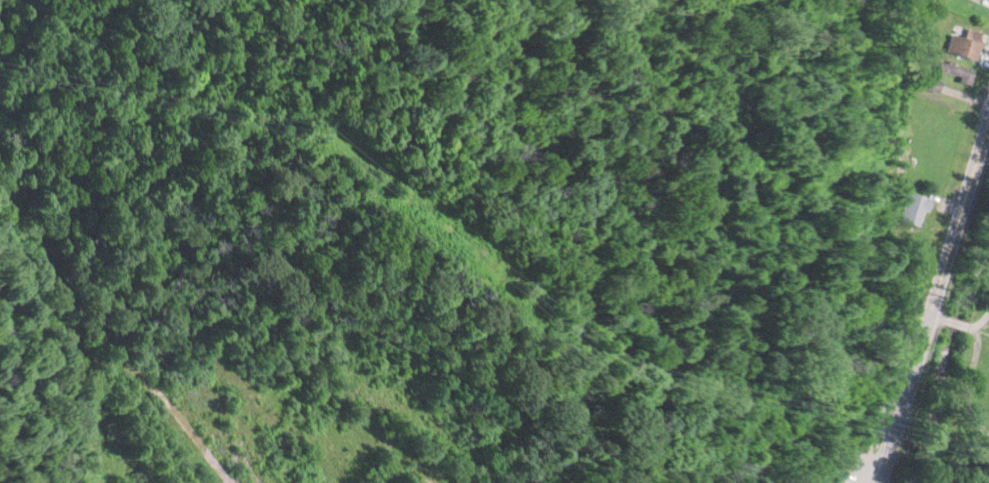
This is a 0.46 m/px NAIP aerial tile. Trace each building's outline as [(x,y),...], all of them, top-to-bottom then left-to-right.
[(982,30),(965,27),(963,35),(951,33),(947,52),(977,58),(982,30)] [(975,69),(944,59),(939,72),(971,82),(975,69)] [(923,85),(934,89),(937,79),(926,75),(923,85)] [(919,227),(930,199),(908,190),(897,218),(919,227)]
